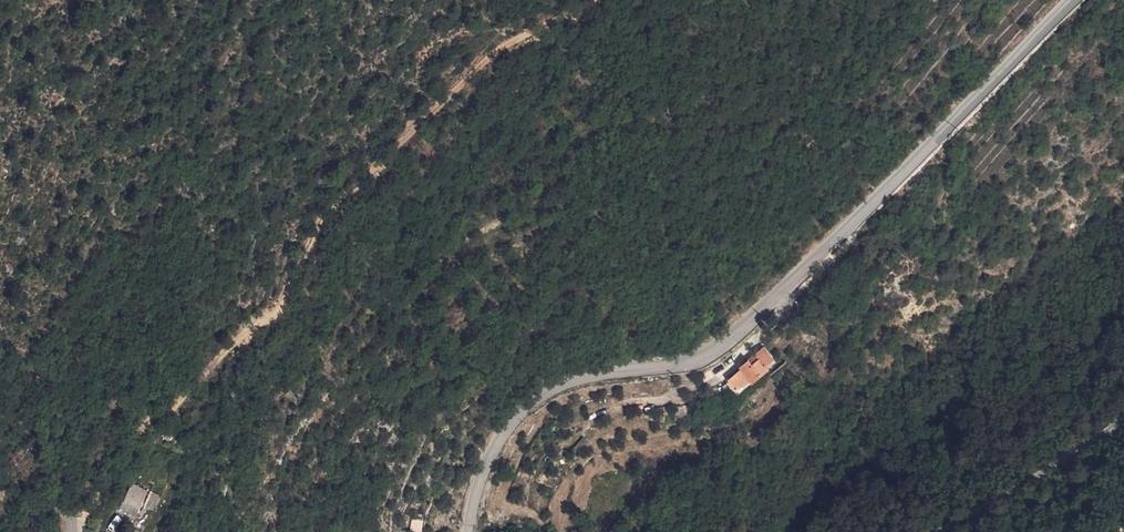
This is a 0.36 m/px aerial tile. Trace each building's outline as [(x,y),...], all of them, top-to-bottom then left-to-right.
[(727,370),(729,373),(717,383),(726,395),(739,384),(743,389),(767,370),(752,350),(727,370)] [(582,458),(593,445),(583,438),(573,451),(582,458)] [(152,499),(137,490),(126,507),(141,517),(152,499)] [(157,517),(164,507),(159,503),(152,514),(157,517)] [(126,507),(123,512),(138,521),(141,517),(126,507)] [(409,531),(421,531),(423,520),(411,518),(409,531)]
